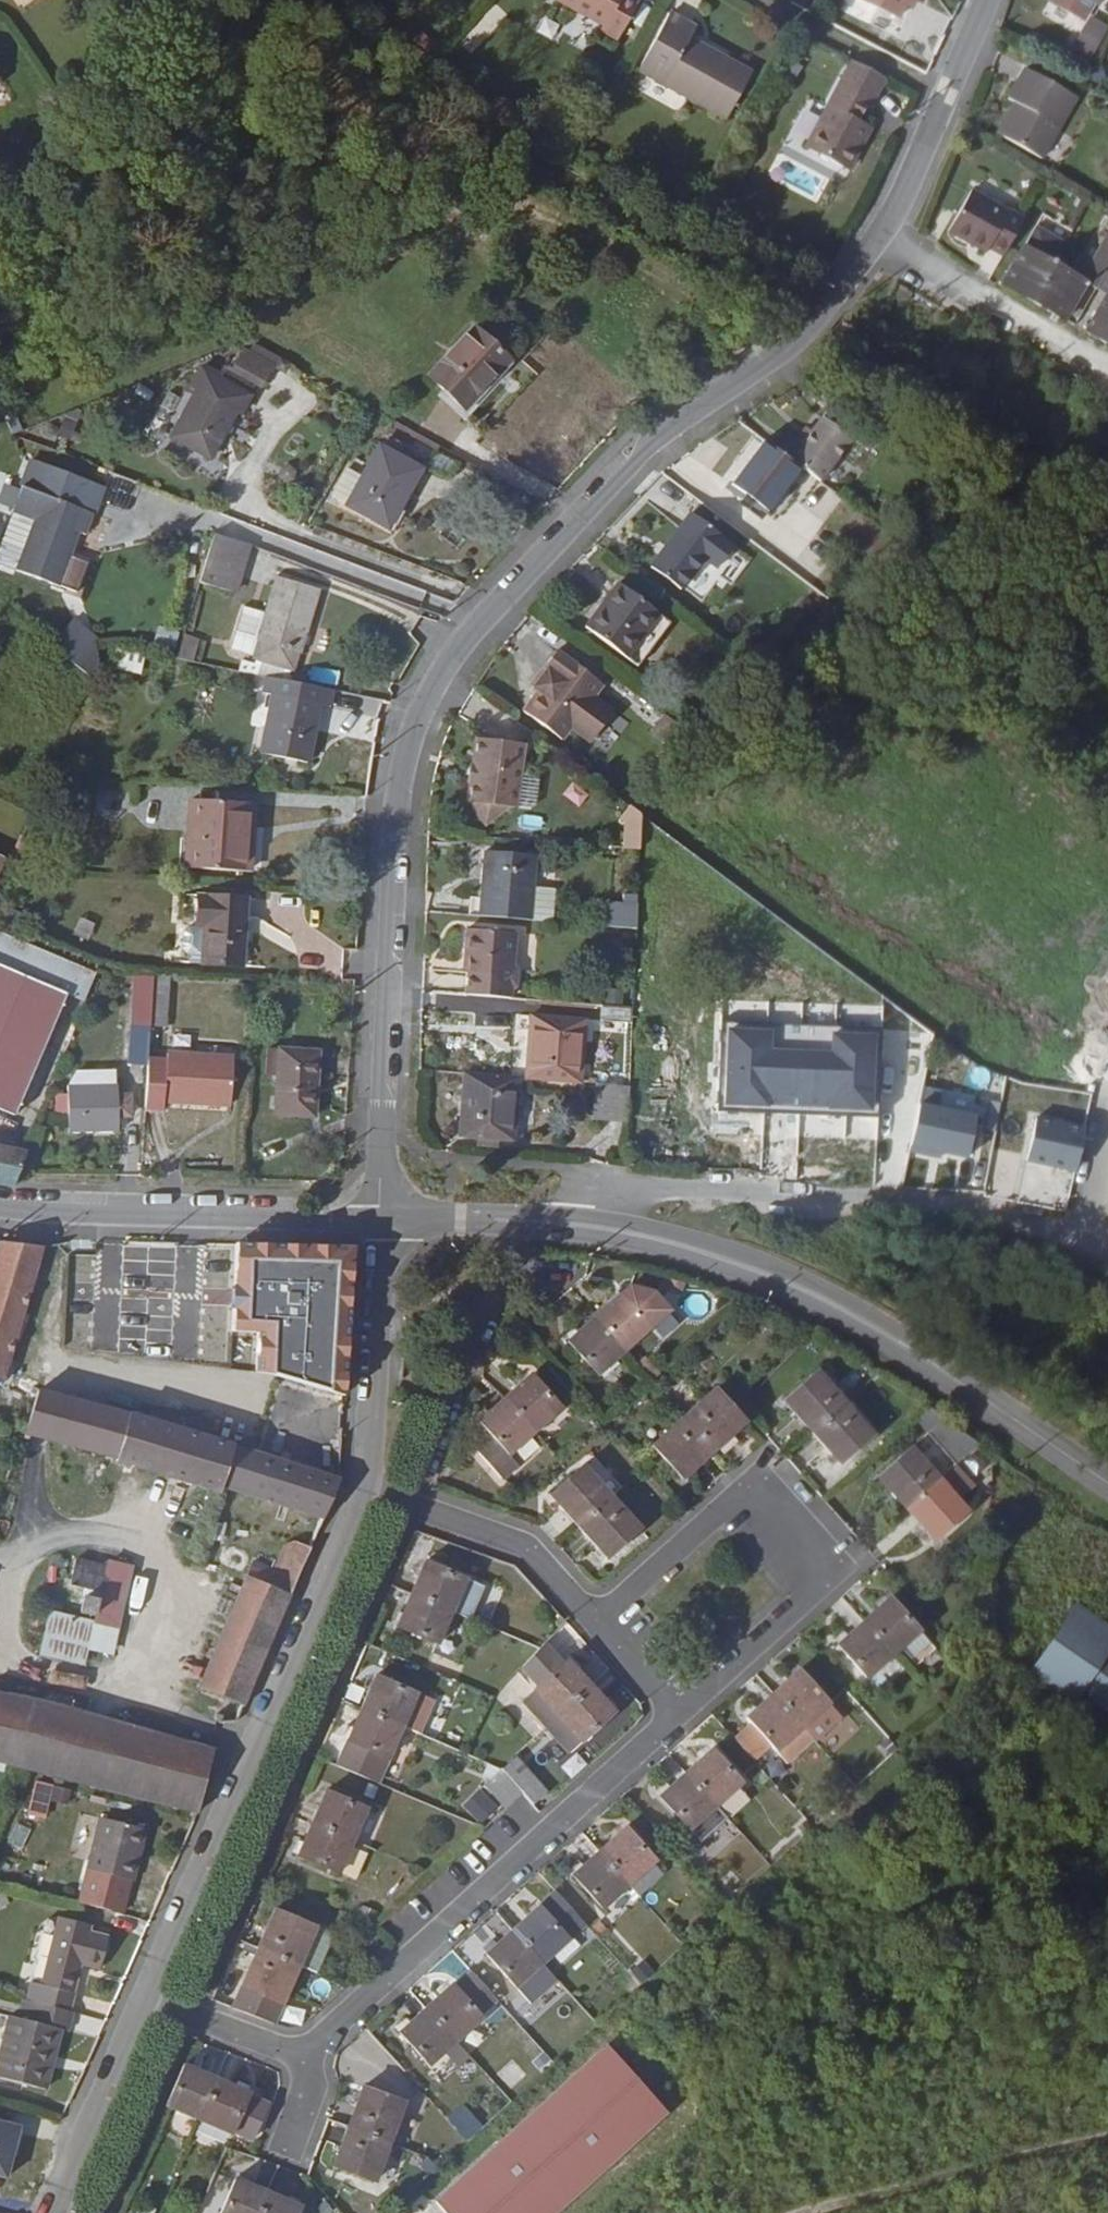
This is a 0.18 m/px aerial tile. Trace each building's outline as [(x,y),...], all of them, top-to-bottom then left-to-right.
[(604,24),(601,30),(618,40),(640,1),(639,0),(558,0),(604,24)] [(900,18),(907,4),(909,0),(863,0),(900,18)] [(1050,3),(1044,15),(1074,32),(1081,19),(1050,3)] [(753,73),(691,38),(697,27),(670,13),(637,70),(726,120),(753,73)] [(1107,37),(1107,26),(1089,17),(1074,51),(1097,61),(1107,37)] [(862,125),(885,78),(853,60),(807,147),(849,169),(863,143),(855,139),(862,125)] [(1026,68),(1008,99),(1014,102),(997,134),(1042,159),(1077,98),(1026,68)] [(870,129),(862,125),(855,139),(863,143),(870,129)] [(971,190),(947,231),(987,254),(990,248),(1002,255),(1022,217),(1010,211),(1010,212),(971,190)] [(1002,283),(1032,302),(1054,264),(1065,242),(1036,225),(1023,246),(1002,283)] [(1032,302),(1065,321),(1087,282),(1095,287),(1107,264),(1107,236),(1105,235),(1090,263),(1078,256),(1069,273),(1054,264),(1032,302)] [(1095,287),(1094,289),(1106,295),(1086,331),(1107,343),(1107,264),(1095,287)] [(512,360),(474,326),(428,376),(471,416),(502,382),(497,378),(512,360)] [(275,368),(243,350),(231,370),(253,382),(264,388),(275,368)] [(231,370),(224,383),(246,395),(253,382),(231,370)] [(170,437),(211,460),(236,414),(238,415),(248,397),(201,371),(191,389),(195,391),(192,397),(181,417),(170,437)] [(181,417),(192,397),(180,390),(170,410),(181,417)] [(778,450),(802,469),(820,481),(852,438),(869,451),(883,433),(836,399),(822,417),(803,444),(790,435),(778,450)] [(771,511),(802,469),(778,450),(763,439),(732,482),(771,511)] [(379,446),(346,506),(389,529),(421,470),(379,446)] [(0,546),(0,564),(60,587),(87,511),(96,514),(106,487),(33,459),(0,546)] [(690,512),(649,566),(682,591),(704,561),(715,569),(733,545),(690,512)] [(215,533),(200,584),(235,594),(249,546),(215,533)] [(292,669),(297,653),(301,654),(321,590),(276,576),(256,640),(261,642),(256,659),(292,669)] [(618,582),(584,627),(638,667),(671,623),(618,582)] [(80,625),(74,620),(53,646),(59,651),(80,625)] [(96,640),(80,625),(59,651),(92,678),(100,663),(96,640)] [(159,627),(155,642),(176,647),(180,632),(159,627)] [(200,639),(185,633),(178,658),(194,661),(200,639)] [(144,655),(117,649),(114,665),(141,671),(144,655)] [(563,657),(523,712),(562,741),(603,685),(563,657)] [(289,681),(292,669),(256,659),(251,673),(266,676),(277,679),(289,681)] [(273,694),(262,754),(307,764),(319,704),(330,706),(333,690),(322,688),(289,681),(277,679),(266,676),(263,692),(273,694)] [(664,713),(651,730),(671,747),(688,730),(664,713)] [(476,804),(490,824),(511,809),(516,809),(524,743),(475,738),(466,802),(476,804)] [(249,803),(191,799),(187,868),(250,872),(252,845),(246,844),(249,803)] [(485,827),(490,824),(476,804),(466,802),(485,827)] [(625,836),(638,837),(639,812),(630,806),(622,817),(625,820),(625,836)] [(625,836),(623,849),(638,850),(638,837),(625,836)] [(485,851),(479,917),(554,923),(556,889),(533,888),(536,854),(485,851)] [(204,927),(201,965),(244,968),(246,897),(197,895),(195,926),(204,927)] [(606,902),(605,927),(636,929),(637,904),(606,902)] [(89,943),(97,922),(81,917),(74,937),(89,943)] [(189,964),(201,965),(204,927),(195,926),(187,925),(182,931),(180,951),(185,956),(189,957),(189,964)] [(467,929),(463,973),(468,974),(465,996),(511,999),(511,990),(516,985),(517,970),(513,965),(516,933),(467,929)] [(95,972),(0,932),(0,1110),(14,1116),(66,995),(83,1002),(95,972)] [(170,975),(154,974),(154,979),(151,1026),(167,1028),(170,975)] [(154,979),(134,977),(130,1026),(151,1026),(154,979)] [(736,1005),(725,1060),(768,1068),(771,1056),(778,1058),(777,1067),(821,1074),(819,1081),(851,1087),(858,1046),(840,1042),(842,1034),(785,1023),(785,1025),(776,1023),(777,1013),(736,1005)] [(531,1016),(525,1079),(581,1083),(586,1020),(531,1016)] [(130,1026),(128,1064),(148,1065),(149,1059),(151,1026),(130,1026)] [(318,1053),(267,1049),(264,1075),(278,1075),(275,1114),(314,1117),(318,1053)] [(148,1065),(145,1108),(163,1109),(164,1102),(231,1106),(234,1056),(166,1053),(166,1059),(149,1059),(148,1065)] [(67,1086),(68,1133),(119,1131),(118,1117),(129,1116),(129,1096),(118,1097),(118,1084),(116,1084),(115,1074),(75,1073),(67,1086)] [(464,1074),(459,1135),(515,1141),(520,1079),(464,1074)] [(598,1085),(596,1114),(630,1117),(631,1087),(598,1085)] [(974,1110),(975,1095),(932,1093),(931,1107),(974,1110)] [(915,1107),(913,1156),(981,1160),(984,1111),(915,1107)] [(1084,1173),(1092,1127),(1033,1117),(1027,1154),(994,1148),(986,1197),(1068,1211),(1075,1172),(1084,1173)] [(0,1145),(0,1185),(13,1188),(27,1151),(0,1145)] [(180,1423),(157,1415),(155,1421),(130,1414),(49,1392),(4,1380),(10,1358),(42,1247),(1,1241),(0,1243),(0,1428),(117,1459),(116,1461),(221,1493),(222,1488),(323,1519),(340,1479),(205,1436),(179,1428),(180,1423)] [(81,1284),(79,1331),(123,1332),(126,1286),(81,1284)] [(594,1318),(625,1351),(651,1328),(620,1294),(594,1318)] [(598,1375),(625,1351),(594,1318),(569,1341),(598,1375)] [(784,1400),(812,1432),(845,1402),(817,1371),(784,1400)] [(531,1374),(505,1397),(535,1431),(560,1408),(531,1374)] [(684,1417),(714,1450),(746,1421),(715,1389),(684,1417)] [(535,1431),(505,1397),(479,1421),(493,1435),(477,1449),(503,1478),(519,1464),(510,1454),(535,1431)] [(845,1402),(812,1432),(840,1465),(874,1435),(845,1402)] [(928,1433),(955,1465),(975,1448),(948,1416),(928,1433)] [(682,1479),(714,1450),(684,1417),(652,1446),(682,1479)] [(182,1418),(180,1423),(179,1428),(205,1436),(208,1426),(182,1418)] [(906,1509),(939,1479),(911,1447),(877,1477),(906,1509)] [(551,1494),(579,1526),(611,1497),(583,1466),(551,1494)] [(939,1479),(906,1509),(934,1540),(967,1511),(939,1479)] [(611,1497),(579,1526),(607,1558),(640,1529),(611,1497)] [(249,1517),(236,1513),(229,1533),(242,1538),(249,1517)] [(245,1576),(291,1595),(310,1548),(294,1541),(283,1545),(273,1568),(253,1559),(245,1576)] [(134,1567),(107,1561),(107,1564),(76,1557),(69,1584),(100,1592),(99,1601),(84,1598),(80,1612),(96,1616),(94,1621),(49,1611),(39,1654),(85,1665),(94,1623),(119,1629),(134,1567)] [(410,1593),(452,1611),(469,1618),(483,1586),(425,1561),(410,1593)] [(243,1707),(291,1595),(245,1576),(197,1687),(243,1707)] [(438,1644),(452,1611),(410,1593),(397,1626),(438,1644)] [(863,1621),(894,1655),(920,1631),(890,1597),(863,1621)] [(1107,1735),(1107,1668),(1104,1674),(1093,1665),(1100,1657),(1107,1647),(1107,1638),(1072,1609),(1044,1643),(1048,1647),(1053,1651),(1043,1663),(1038,1659),(1019,1683),(1038,1699),(1043,1694),(1057,1706),(1063,1698),(1073,1687),(1085,1696),(1076,1709),(1107,1735)] [(867,1678),(894,1655),(863,1621),(838,1644),(867,1678)] [(554,1636),(516,1672),(527,1684),(565,1648),(554,1636)] [(1053,1651),(1048,1647),(1038,1659),(1043,1663),(1053,1651)] [(1100,1657),(1093,1665),(1104,1674),(1107,1668),(1107,1664),(1100,1657)] [(522,1700),(545,1727),(590,1685),(566,1659),(522,1700)] [(799,1670),(772,1694),(802,1728),(829,1704),(799,1670)] [(361,1709),(402,1726),(417,1693),(374,1677),(361,1709)] [(590,1685),(545,1727),(569,1753),(614,1712),(590,1685)] [(1085,1696),(1073,1687),(1063,1698),(1076,1709),(1085,1696)] [(26,1699),(25,1705),(9,1700),(11,1695),(5,1694),(3,1699),(0,1698),(0,1758),(10,1760),(9,1766),(15,1767),(16,1762),(32,1766),(31,1772),(37,1773),(38,1768),(52,1772),(51,1777),(57,1779),(58,1773),(79,1779),(78,1784),(84,1785),(85,1780),(103,1785),(102,1790),(107,1791),(109,1786),(126,1790),(125,1796),(131,1797),(132,1792),(150,1796),(148,1802),(154,1803),(155,1798),(173,1802),(171,1807),(177,1809),(179,1804),(193,1808),(191,1812),(197,1814),(215,1748),(209,1746),(207,1751),(193,1748),(194,1742),(189,1741),(187,1746),(170,1741),(171,1737),(165,1735),(164,1740),(147,1736),(148,1730),(142,1729),(141,1734),(123,1730),(125,1724),(119,1723),(118,1728),(100,1724),(101,1718),(95,1717),(94,1722),(73,1716),(74,1711),(68,1710),(67,1715),(53,1712),(54,1706),(49,1705),(47,1710),(31,1706),(32,1701),(26,1699)] [(802,1728),(772,1694),(746,1718),(752,1724),(735,1740),(753,1760),(770,1744),(776,1751),(787,1763),(813,1740),(802,1728)] [(1053,1711),(1057,1706),(1043,1694),(1038,1699),(1053,1711)] [(388,1759),(402,1726),(361,1709),(347,1741),(388,1759)] [(686,1773),(715,1806),(741,1782),(712,1749),(686,1773)] [(501,1769),(523,1794),(524,1793),(534,1804),(549,1793),(516,1756),(501,1769)] [(506,1810),(523,1794),(501,1769),(484,1785),(506,1810)] [(689,1830),(715,1806),(686,1773),(660,1797),(689,1830)] [(30,1816),(47,1819),(52,1789),(36,1786),(30,1816)] [(481,1789),(463,1807),(481,1825),(499,1807),(481,1789)] [(312,1821),(352,1840),(367,1808),(326,1790),(312,1821)] [(100,1817),(86,1868),(134,1881),(147,1829),(100,1817)] [(806,1818),(800,1823),(809,1833),(814,1828),(806,1818)] [(599,1852),(629,1885),(655,1861),(674,1844),(659,1827),(633,1819),(625,1827),(599,1852)] [(338,1873),(352,1840),(312,1821),(297,1855),(338,1873)] [(603,1908),(629,1885),(599,1852),(573,1876),(603,1908)] [(672,1888),(655,1868),(628,1890),(646,1910),(672,1888)] [(512,1929),(542,1963),(568,1939),(538,1906),(512,1929)] [(257,1948),(298,1966),(315,1927),(274,1909),(257,1948)] [(90,1931),(92,1925),(58,1916),(40,1984),(31,1983),(27,2000),(70,2011),(82,1965),(100,1970),(109,1936),(90,1931)] [(315,1927),(298,1966),(315,1973),(331,1938),(329,1932),(315,1927)] [(516,1987),(542,1963),(512,1929),(486,1953),(516,1987)] [(282,2005),(298,1966),(257,1948),(240,1987),(282,2005)] [(640,1984),(655,1974),(645,1960),(630,1970),(640,1984)] [(426,2008),(455,2042),(482,2018),(452,1984),(426,2008)] [(610,1987),(584,2009),(598,2023),(623,2001),(610,1987)] [(74,2012),(70,2011),(27,2000),(23,1999),(17,2018),(19,2018),(4,2078),(46,2090),(62,2029),(69,2031),(74,2012)] [(429,2065),(455,2042),(426,2008),(399,2032),(429,2065)] [(9,2015),(0,2048),(0,2077),(4,2078),(19,2018),(17,2018),(9,2015)] [(436,2212),(547,2212),(656,2115),(599,2052),(429,2205),(436,2212)] [(166,2106),(199,2120),(216,2078),(184,2064),(166,2106)] [(216,2078),(199,2120),(231,2134),(249,2093),(216,2078)] [(348,2126),(390,2142),(405,2102),(362,2086),(348,2126)] [(468,2142),(485,2126),(464,2104),(447,2119),(468,2142)] [(375,2181),(390,2142),(348,2126),(335,2161),(338,2167),(375,2181)] [(33,2195),(39,2178),(45,2180),(56,2156),(49,2153),(47,2158),(44,2157),(28,2149),(23,2161),(8,2154),(0,2172),(0,2212),(24,2212),(33,2195)] [(268,2193),(235,2178),(221,2212),(259,2212),(268,2193)] [(259,2212),(298,2212),(301,2206),(268,2193),(259,2212)]
